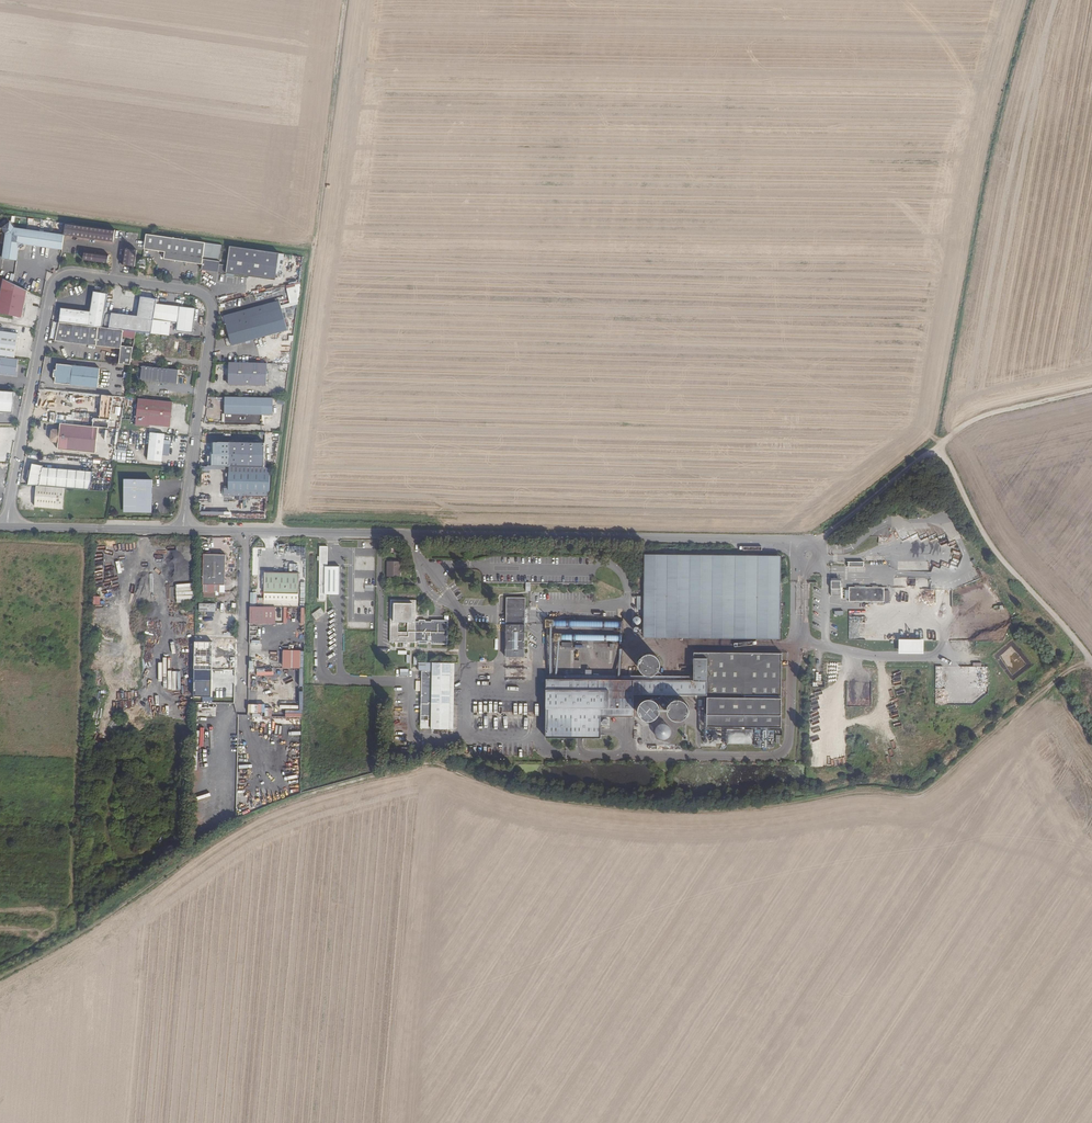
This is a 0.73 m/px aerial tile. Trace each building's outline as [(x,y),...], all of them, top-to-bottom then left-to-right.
[(19,248),(24,244),(62,250),(65,236),(15,229),(10,223),(2,228),(6,235),(2,259),(17,261),(19,248)] [(115,230),(67,223),(65,236),(113,242),(115,230)] [(164,259),(203,265),(204,259),(206,243),(147,234),(145,249),(165,252),(164,259)] [(276,281),(280,253),(231,246),(228,265),(220,264),(221,261),(204,259),(203,265),(202,270),(276,281)] [(122,265),(135,267),(137,250),(125,248),(122,265)] [(109,256),(85,252),(84,261),(108,264),(109,256)] [(0,299),(0,312),(22,317),(28,290),(4,279),(0,299)] [(301,284),(300,282),(287,285),(290,302),(299,300),(298,296),(301,284)] [(103,327),(108,293),(94,291),(92,305),(98,306),(97,312),(91,311),(62,307),(60,322),(103,327)] [(112,314),(110,328),(136,331),(152,333),(157,303),(158,298),(143,296),(140,317),(112,314)] [(281,301),(225,315),(227,323),(283,309),(281,301)] [(197,309),(157,303),(152,333),(170,335),(172,322),(178,323),(177,331),(194,333),(197,309)] [(283,309),(227,323),(230,337),(232,344),(232,345),(247,341),(247,343),(251,342),(250,340),(288,330),(283,309)] [(60,322),(58,341),(123,348),(121,363),(131,365),(132,356),(136,331),(110,328),(103,327),(60,322)] [(15,358),(19,333),(0,331),(0,356),(15,358)] [(0,356),(0,373),(17,375),(19,359),(15,358),(0,356)] [(274,365),(233,363),(232,385),(273,386),(274,365)] [(101,368),(59,364),(58,370),(57,377),(57,383),(99,387),(101,368)] [(143,366),(141,380),(178,384),(179,369),(143,366)] [(0,390),(0,412),(14,413),(15,391),(0,390)] [(65,400),(68,394),(61,392),(59,398),(65,400)] [(141,398),(138,419),(152,420),(173,422),(175,401),(141,398)] [(274,399),(226,398),(225,415),(274,416),(274,399)] [(59,441),(58,448),(96,452),(99,427),(62,423),(61,430),(54,429),(53,430),(51,439),(52,440),(59,441)] [(165,434),(151,432),(149,460),(162,462),(165,434)] [(300,461),(301,432),(292,432),(292,460),(300,461)] [(230,467),(270,468),(270,444),(219,443),(215,443),(215,454),(213,454),(213,467),(230,467)] [(65,487),(90,489),(94,471),(44,467),(44,465),(33,463),(29,484),(37,485),(65,487)] [(225,487),(225,496),(267,497),(267,492),(270,492),(270,468),(230,467),(229,487),(225,487)] [(126,479),(125,509),(150,510),(150,502),(153,502),(153,494),(151,494),(151,488),(153,488),(153,480),(126,479)] [(65,487),(37,485),(36,506),(63,508),(65,487)] [(329,547),(321,547),(320,601),(326,601),(326,595),(336,595),(340,595),(340,567),(337,567),(328,567),(329,547)] [(228,554),(202,553),(201,593),(201,598),(216,599),(216,593),(227,594),(228,554)] [(778,558),(641,556),(639,639),(776,641),(778,558)] [(396,565),(385,566),(385,579),(396,579),(396,565)] [(265,572),(265,607),(277,607),(299,608),(299,573),(265,572)] [(834,596),(841,596),(841,581),(835,581),(836,579),(831,579),(831,596),(834,596)] [(849,602),(884,602),(884,587),(849,587),(849,602)] [(524,634),(524,600),(505,600),(505,611),(509,611),(509,616),(505,616),(505,627),(510,627),(510,630),(505,630),(505,654),(524,654),(524,640),(525,634),(524,634)] [(417,601),(392,601),(391,642),(416,643),(416,640),(420,640),(420,642),(429,642),(429,641),(432,641),(432,642),(449,643),(449,619),(433,619),(433,620),(426,620),(426,619),(417,619),(415,619),(415,616),(417,616),(417,601)] [(265,607),(248,607),(248,624),(276,625),(277,607),(265,607)] [(317,620),(326,613),(321,608),(312,614),(317,620)] [(923,653),(923,639),(897,639),(897,653),(923,653)] [(302,669),(303,651),(285,650),(285,668),(302,669)] [(692,681),(544,679),(543,738),(599,738),(599,717),(632,718),(632,694),(705,696),(705,727),(779,729),(780,655),(693,653),(692,681)] [(655,671),(656,669),(656,667),(656,665),(656,663),(655,661),(654,660),(652,658),(651,657),(649,656),(647,656),(645,656),(643,656),(641,657),(639,658),(638,659),(636,661),(636,662),(635,664),(635,666),(635,668),(636,670),(637,672),(638,674),(639,675),(641,676),(643,677),(645,677),(647,677),(649,676),(651,675),(653,674),(654,673),(655,671)] [(452,730),(453,664),(421,663),(420,672),(424,672),(423,721),(431,721),(431,720),(433,720),(433,730),(452,730)] [(212,698),(213,670),(195,669),(194,697),(212,698)] [(655,714),(656,712),(656,710),(656,708),(655,706),(654,705),(652,703),(651,702),(649,701),(647,701),(645,700),(643,701),(641,701),(639,702),(638,703),(636,705),(635,707),(635,709),(635,711),(635,713),(635,715),(636,716),(637,718),(639,719),(640,720),(642,721),(644,722),(646,722),(648,721),(650,720),(652,719),(653,718),(654,716),(655,714)] [(684,715),(684,713),(684,711),(684,709),(683,707),(682,705),(681,704),(679,703),(677,702),(675,701),(673,701),(672,701),(670,702),(668,703),(666,704),(665,705),(664,707),(663,709),(663,711),(663,713),(664,715),(665,717),(666,718),(667,720),(669,721),(671,722),(673,722),(675,722),(677,722),(679,721),(680,720),(682,718),(683,717),(684,715)] [(288,725),(288,717),(263,716),(263,724),(288,725)] [(431,721),(423,721),(416,730),(423,730),(431,721)] [(666,737),(666,735),(666,734),(666,732),(666,731),(665,729),(665,728),(663,727),(662,726),(661,726),(659,725),(658,725),(656,726),(655,726),(653,727),(652,728),(651,729),(651,731),(650,732),(650,734),(650,735),(651,737),(652,738),(653,739),(654,740),(655,741),(657,741),(658,742),(660,741),(661,741),(663,740),(664,739),(665,738),(666,737)] [(748,731),(722,731),(722,746),(748,746),(748,731)] [(405,742),(405,732),(397,732),(397,742),(405,742)]
